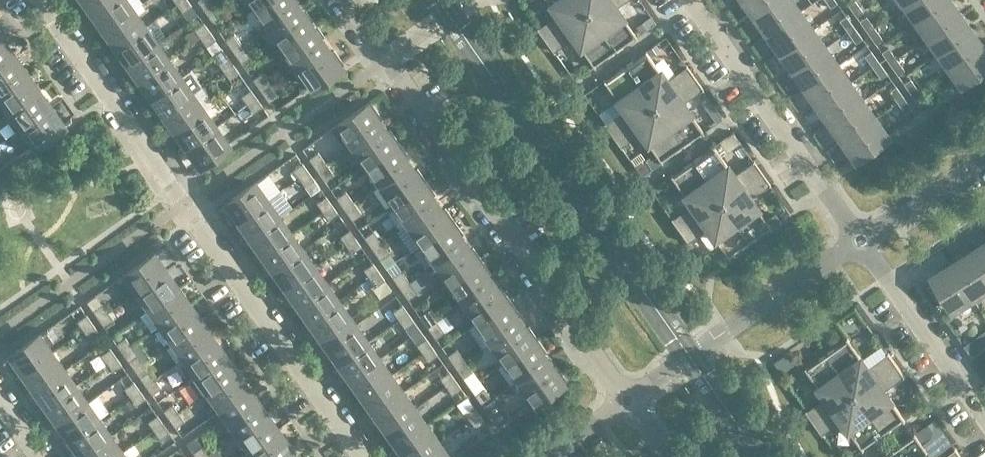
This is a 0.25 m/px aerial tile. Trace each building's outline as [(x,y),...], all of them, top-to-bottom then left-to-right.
[(93,12),(110,0),(84,0),(93,12)] [(127,0),(110,0),(93,12),(102,25),(104,24),(106,28),(133,9),(127,0)] [(188,0),(181,0),(177,3),(182,11),(192,5),(188,0)] [(205,11),(214,4),(211,0),(198,0),(205,11)] [(255,5),(269,25),(298,5),(295,0),(263,0),(255,5)] [(579,0),(548,0),(557,13),(537,27),(545,39),(586,10),(579,0)] [(586,10),(600,0),(579,0),(586,10)] [(586,10),(614,49),(634,35),(635,37),(637,36),(616,7),(626,0),(600,0),(586,10)] [(755,15),(752,17),(753,18),(778,0),(744,0),(755,15)] [(791,0),(778,0),(753,18),(755,16),(768,33),(765,35),(765,36),(799,12),(791,0)] [(848,4),(856,16),(863,11),(855,0),(854,0),(848,4)] [(903,6),(903,7),(906,5),(916,20),(914,21),(914,22),(945,0),(912,0),(903,6)] [(914,22),(917,21),(927,36),(925,37),(925,38),(961,12),(959,13),(949,0),(945,0),(914,22)] [(222,16),(214,4),(205,11),(213,22),(222,16)] [(303,12),(298,5),(269,25),(283,45),(315,22),(306,10),(303,12)] [(145,25),(133,9),(106,28),(109,31),(107,33),(116,46),(145,25)] [(614,49),(586,10),(545,39),(554,51),(574,37),(594,66),(595,65),(594,63),(614,49)] [(812,29),(799,12),(765,36),(768,34),(780,51),(777,53),(778,53),(812,29)] [(962,13),(961,12),(925,38),(926,38),(928,36),(938,51),(936,53),(972,28),(972,27),(970,29),(959,14),(962,13)] [(839,19),(847,31),(854,26),(846,15),(839,19)] [(859,20),(867,31),(874,27),(866,15),(859,20)] [(640,31),(652,22),(647,16),(636,24),(640,31)] [(209,30),(203,22),(194,28),(200,37),(209,30)] [(324,35),(315,22),(283,45),(297,64),(326,44),(321,37),(324,35)] [(157,42),(145,25),(116,46),(125,59),(127,57),(130,61),(157,42)] [(862,38),(854,26),(847,31),(855,42),(862,38)] [(882,38),(874,27),(867,31),(875,43),(882,38)] [(973,28),(972,28),(936,53),(937,54),(939,52),(949,67),(947,69),(983,44),(983,43),(981,45),(970,30),(973,28)] [(824,47),(812,29),(778,53),(778,54),(781,52),(792,69),(790,71),(824,47)] [(215,39),(209,30),(200,37),(206,45),(215,39)] [(234,33),(225,39),(233,51),(242,44),(234,33)] [(4,39),(0,42),(0,67),(16,56),(4,39)] [(169,59),(157,42),(130,61),(132,65),(130,66),(140,79),(169,59)] [(661,49),(656,42),(648,48),(652,54),(661,49)] [(250,55),(242,44),(233,51),(241,62),(250,55)] [(331,51),(326,44),(297,64),(311,85),(343,62),(334,49),(331,51)] [(983,44),(947,69),(948,69),(950,68),(961,84),(984,67),(984,51),(981,46),(984,44),(983,44)] [(837,65),(824,47),(790,71),(793,69),(805,86),(802,88),(802,89),(837,65)] [(881,51),(889,63),(896,58),(888,47),(881,51)] [(666,78),(646,49),(645,50),(646,52),(626,66),(654,105),(695,76),(686,64),(666,78)] [(864,55),(872,66),(879,62),(871,50),(864,55)] [(16,56),(0,67),(0,92),(28,73),(16,56)] [(233,64),(227,56),(218,62),(224,70),(233,64)] [(904,70),(896,58),(889,63),(897,74),(904,70)] [(181,76),(169,59),(140,79),(149,93),(151,91),(154,95),(181,76)] [(887,73),(879,62),(872,66),(880,78),(887,73)] [(239,72),(233,64),(224,70),(230,79),(239,72)] [(849,82),(837,65),(802,89),(803,89),(805,87),(817,104),(815,106),(849,82)] [(654,105),(626,66),(606,80),(605,78),(603,79),(624,108),(604,122),(612,134),(654,105)] [(190,69),(181,76),(154,95),(156,98),(154,100),(163,113),(192,93),(202,86),(190,69)] [(262,72),(253,78),(261,90),(270,83),(262,72)] [(28,73),(0,92),(0,95),(10,110),(39,89),(28,73)] [(703,88),(695,76),(654,105),(681,145),(701,131),(703,132),(704,131),(683,102),(703,88)] [(903,83),(911,94),(918,90),(910,78),(903,83)] [(862,100),(849,82),(815,106),(815,107),(818,105),(830,122),(827,124),(862,100)] [(278,95),(270,83),(261,90),(269,101),(278,95)] [(889,90),(897,101),(904,97),(896,85),(889,90)] [(51,106),(39,89),(10,110),(22,127),(51,106)] [(256,97),(251,89),(242,95),(247,104),(256,97)] [(926,101),(918,90),(911,94),(920,106),(926,101)] [(204,109),(192,93),(163,113),(173,126),(175,125),(177,128),(204,109)] [(713,102),(707,94),(701,99),(706,107),(713,102)] [(262,106),(256,97),(247,104),(253,112),(262,106)] [(912,108),(904,97),(897,101),(905,113),(912,108)] [(874,118),(862,100),(827,124),(830,122),(842,139),(839,141),(840,142),(874,118)] [(379,114),(370,101),(338,123),(353,144),(382,123),(376,116),(379,114)] [(681,145),(654,105),(612,134),(621,146),(641,132),(656,154),(661,161),(663,160),(661,159),(681,145)] [(63,123),(51,106),(22,127),(27,133),(21,137),(29,147),(26,149),(27,150),(71,118),(71,117),(63,123)] [(216,126),(204,109),(177,128),(180,132),(178,133),(187,146),(216,126)] [(887,136),(874,118),(840,142),(843,140),(856,158),(887,136)] [(387,131),(382,123),(353,144),(367,163),(398,141),(390,129),(387,131)] [(228,143),(216,126),(187,146),(196,159),(198,158),(201,162),(228,143)] [(740,141),(733,131),(720,140),(728,150),(740,141)] [(407,153),(398,141),(367,163),(380,183),(409,163),(404,155),(407,153)] [(734,174),(713,144),(712,145),(713,147),(693,161),(721,201),(762,172),(754,160),(734,174)] [(318,151),(309,158),(317,169),(326,163),(318,151)] [(661,161),(656,154),(651,158),(649,155),(645,157),(652,168),(661,161)] [(721,201),(693,161),(673,175),(672,174),(671,174),(691,204),(671,218),(680,230),(721,201)] [(308,171),(302,162),(293,169),(299,177),(308,171)] [(334,174),(326,163),(317,169),(325,180),(334,174)] [(415,170),(409,163),(380,183),(394,202),(426,180),(417,168),(415,170)] [(314,179),(308,171),(299,177),(305,185),(314,179)] [(770,183),(762,172),(721,201),(749,240),(769,226),(770,228),(771,227),(750,197),(770,183)] [(435,192),(426,180),(394,202),(408,222),(437,202),(432,194),(435,192)] [(268,199),(255,182),(228,201),(231,205),(229,206),(239,220),(268,199)] [(345,191),(336,197),(344,208),(353,202),(345,191)] [(332,204),(326,196),(317,202),(323,210),(332,204)] [(279,216),(268,199),(239,220),(248,233),(250,231),(252,235),(279,216)] [(749,240),(721,201),(680,230),(688,241),(708,227),(728,257),(730,256),(729,254),(749,240)] [(361,213),(353,202),(344,208),(352,220),(361,213)] [(442,209),(437,202),(408,222),(422,242),(454,220),(445,207),(442,209)] [(338,212),(332,204),(323,210),(328,219),(338,212)] [(773,214),(766,219),(770,225),(777,220),(773,214)] [(291,233),(279,216),(252,235),(255,238),(253,240),(262,253),(291,233)] [(463,232),(454,220),(422,242),(436,262),(465,241),(460,234),(463,232)] [(355,237),(349,229),(340,235),(346,244),(355,237)] [(373,230),(364,236),(372,247),(381,241),(373,230)] [(303,249),(291,233),(262,253),(271,266),(273,265),(276,268),(303,249)] [(361,246),(355,237),(346,244),(352,252),(361,246)] [(389,252),(381,241),(372,247),(380,259),(389,252)] [(470,249),(465,241),(436,262),(450,281),(482,259),(473,247),(470,249)] [(971,252),(969,249),(984,275),(984,243),(971,252)] [(163,248),(162,247),(118,279),(118,280),(121,278),(128,288),(133,284),(138,291),(167,270),(155,254),(163,248)] [(315,266),(303,249),(276,268),(278,272),(276,273),(286,286),(315,266)] [(969,249),(971,252),(953,264),(951,261),(973,296),(984,289),(984,275),(969,249)] [(490,271),(482,259),(450,281),(464,301),(493,281),(487,273),(490,271)] [(973,296),(951,261),(950,261),(952,264),(933,276),(954,308),(973,296)] [(379,271),(373,262),(364,269),(370,277),(379,271)] [(326,283),(315,266),(286,286),(295,299),(297,298),(299,302),(326,283)] [(178,287),(167,270),(138,291),(150,307),(178,287)] [(401,270),(392,276),(400,287),(409,281),(401,270)] [(385,279),(379,271),(370,277),(375,285),(385,279)] [(417,292),(409,281),(400,287),(408,298),(417,292)] [(498,288),(493,281),(464,301),(477,321),(509,298),(501,286),(498,288)] [(338,299),(326,283),(299,302),(302,305),(300,307),(309,320),(338,299)] [(190,304),(178,287),(150,307),(161,324),(190,304)] [(518,310),(509,298),(477,321),(491,340),(520,320),(515,313),(518,310)] [(350,317),(338,299),(309,320),(318,333),(320,331),(323,336),(350,317)] [(102,303),(93,310),(99,318),(108,312),(102,303)] [(202,320),(190,304),(161,324),(173,341),(202,320)] [(408,312),(402,304),(393,310),(399,319),(408,312)] [(429,309),(420,315),(428,326),(437,320),(429,309)] [(114,320),(108,312),(99,318),(105,327),(114,320)] [(414,321),(408,312),(399,319),(405,327),(414,321)] [(92,323),(86,314),(77,321),(83,329),(92,323)] [(214,337),(202,320),(173,341),(185,357),(214,337)] [(445,331),(437,320),(428,326),(436,338),(445,331)] [(525,327),(520,320),(491,340),(505,360),(537,338),(528,325),(525,327)] [(98,331),(92,323),(83,329),(89,338),(98,331)] [(367,341),(355,323),(328,342),(331,347),(329,348),(339,361),(367,341)] [(48,329),(47,328),(3,360),(11,355),(23,372),(52,351),(47,345),(52,341),(45,331),(48,329)] [(984,347),(984,330),(968,341),(976,353),(984,347)] [(848,339),(828,353),(856,392),(897,363),(889,352),(869,366),(848,336),(847,337),(848,339)] [(125,337),(116,343),(122,351),(131,345),(125,337)] [(225,354),(214,337),(185,357),(196,374),(225,354)] [(431,346),(426,337),(417,344),(422,352),(431,346)] [(546,350),(537,338),(505,360),(519,380),(548,359),(543,352),(546,350)] [(379,358),(367,341),(339,361),(348,374),(350,373),(352,377),(379,358)] [(137,353),(131,345),(122,351),(128,360),(137,353)] [(437,354),(431,346),(422,352),(428,361),(437,354)] [(116,356),(110,348),(101,354),(107,362),(116,356)] [(456,348),(447,354),(455,366),(464,359),(456,348)] [(64,368),(52,351),(23,372),(32,385),(34,383),(37,387),(64,368)] [(856,392),(828,353),(808,367),(807,365),(806,366),(826,395),(806,409),(815,421),(856,392)] [(237,370),(225,354),(196,374),(189,379),(201,396),(208,391),(237,370)] [(122,364),(116,356),(107,362),(113,371),(122,364)] [(391,374),(379,358),(352,377),(355,380),(353,382),(362,395),(391,374)] [(472,371),(464,359),(455,366),(463,377),(472,371)] [(553,367),(548,359),(519,380),(533,400),(565,377),(556,365),(553,367)] [(905,375),(897,363),(856,392),(884,432),(904,418),(905,419),(906,419),(886,389),(905,375)] [(75,385),(64,368),(37,387),(39,391),(37,392),(46,405),(75,385)] [(149,370),(140,376),(146,385),(155,378),(149,370)] [(250,388),(237,370),(208,391),(221,408),(250,388)] [(455,379),(449,371),(440,377),(446,385),(455,379)] [(403,391),(391,374),(362,395),(371,408),(373,406),(376,410),(403,391)] [(161,387),(155,378),(146,385),(152,393),(161,387)] [(461,388),(455,379),(446,385),(452,394),(461,388)] [(139,389),(133,381),(124,387),(130,396),(139,389)] [(87,401),(75,385),(46,405),(56,418),(57,417),(60,420),(87,401)] [(484,387),(475,394),(483,405),(492,399),(484,387)] [(145,398),(139,389),(130,396),(136,404),(145,398)] [(414,408),(403,391),(376,410),(378,414),(376,415),(385,428),(414,408)] [(884,432),(856,392),(815,421),(823,433),(843,419),(864,449),(865,448),(864,446),(884,432)] [(267,412),(254,394),(225,415),(238,432),(267,412)] [(492,399),(483,405),(497,425),(512,415),(498,394),(492,399)] [(133,404),(129,398),(121,403),(126,409),(133,404)] [(99,418),(87,401),(60,420),(63,424),(61,425),(70,438),(99,418)] [(173,403),(163,410),(169,418),(178,412),(173,403)] [(478,412),(473,404),(464,410),(469,419),(478,412)] [(426,424),(414,408),(385,428),(395,441),(397,440),(399,443),(426,424)] [(184,420),(178,412),(169,418),(175,427),(184,420)] [(278,429),(267,412),(238,432),(249,449),(278,429)] [(484,421),(478,412),(469,419),(475,427),(484,421)] [(163,423),(157,414),(148,421),(154,429),(163,423)] [(110,435),(99,418),(70,438),(79,451),(81,450),(84,454),(110,435)] [(169,431),(163,423),(154,429),(160,438),(169,431)] [(426,424),(399,443),(402,447),(400,448),(406,456),(415,456),(438,441),(426,424)] [(278,429),(249,449),(255,456),(274,456),(290,445),(278,429)] [(895,448),(901,456),(933,456),(915,432),(914,433),(915,434),(895,448)] [(110,435),(84,454),(86,456),(114,456),(122,451),(110,435)] [(438,441),(415,456),(449,456),(438,441)] [(193,451),(197,456),(203,456),(208,453),(202,445),(193,451)] [(290,445),(274,456),(298,456),(290,445)] [(956,447),(941,456),(963,456),(956,447)] [(895,448),(883,456),(901,456),(895,448)]
